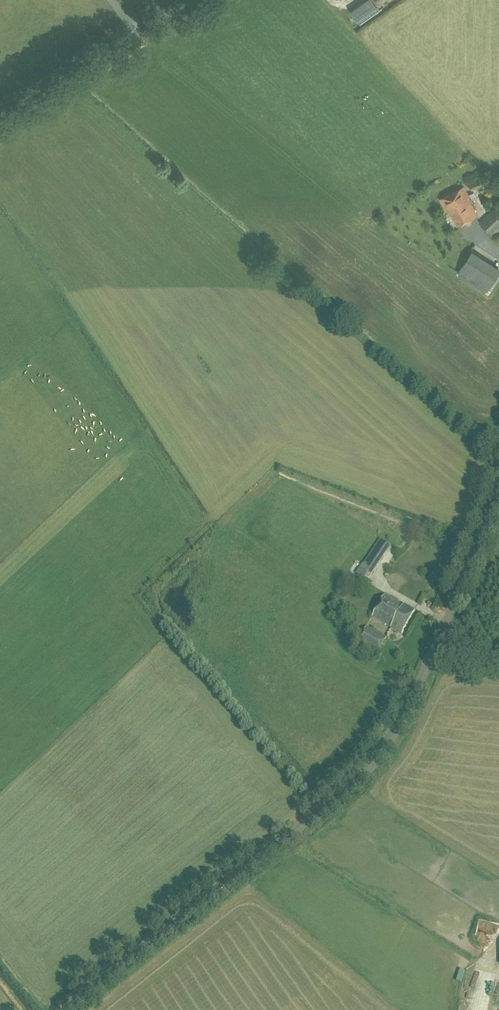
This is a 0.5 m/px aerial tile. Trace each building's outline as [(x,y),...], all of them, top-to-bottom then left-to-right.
[(358,21),(389,0),(367,0),(351,11),(358,21)] [(449,210),(457,226),(477,215),(470,201),(471,201),(464,186),(441,199),(447,211),(449,210)] [(494,238),(498,234),(498,213),(494,208),(479,222),(494,238)] [(356,575),(368,582),(392,547),(380,540),(356,575)] [(372,618),(402,635),(415,612),(404,606),(385,596),(372,618)] [(358,643),(377,654),(386,639),(367,628),(358,643)]
